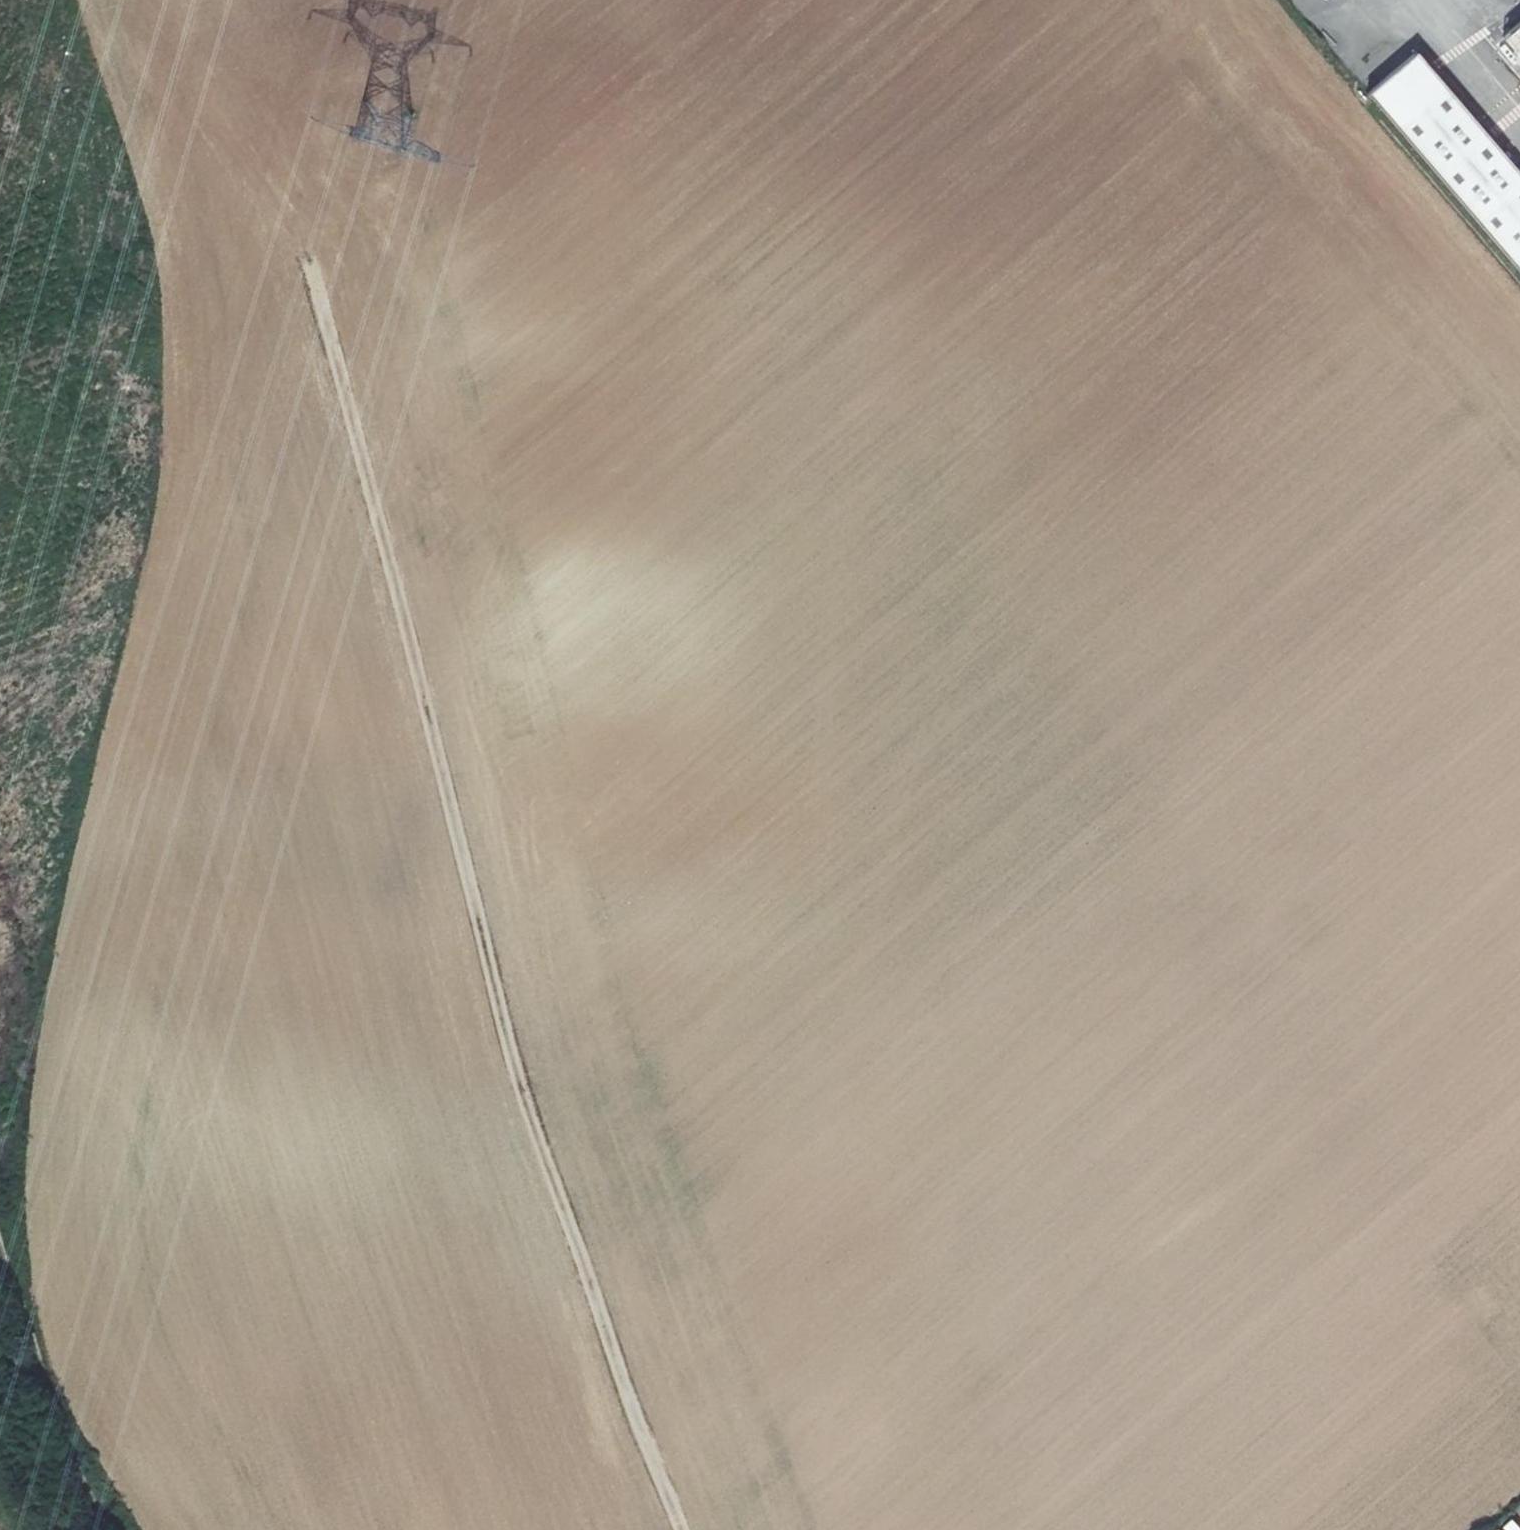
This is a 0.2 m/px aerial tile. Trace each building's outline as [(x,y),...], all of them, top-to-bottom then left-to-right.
[(1519,53),(1519,21),(1504,35),(1519,53)] [(1417,51),(1368,93),(1519,271),(1519,171),(1417,51)]
